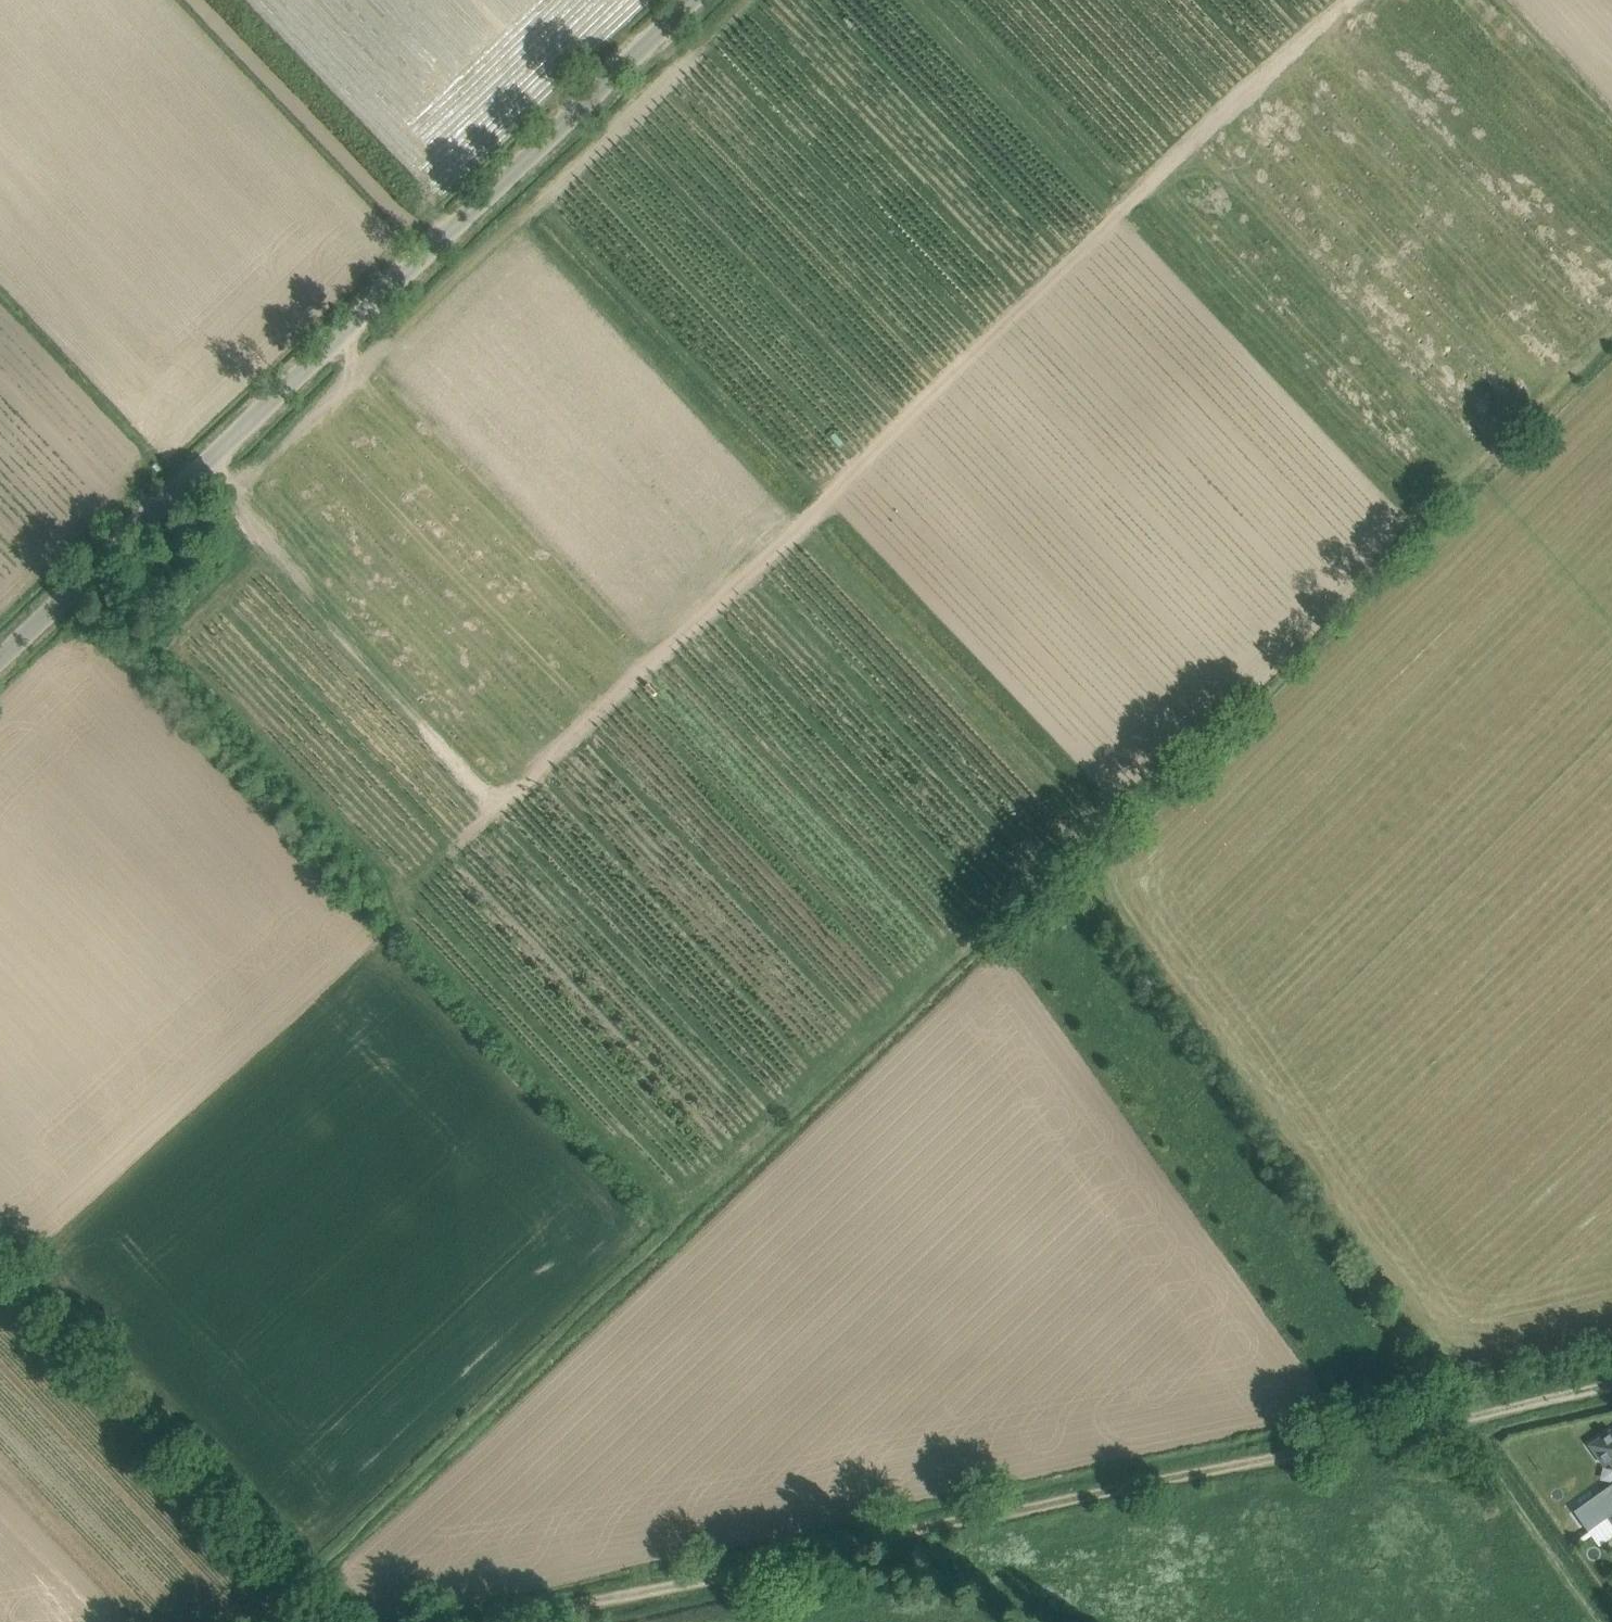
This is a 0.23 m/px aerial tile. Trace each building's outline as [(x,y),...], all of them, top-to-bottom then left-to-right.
[(1590,1446),(1606,1467),(1611,1464),(1611,1465),(1611,1431),(1611,1430),(1590,1446)] [(1574,1512),(1588,1532),(1608,1518),(1611,1515),(1611,1485),(1574,1512)]
